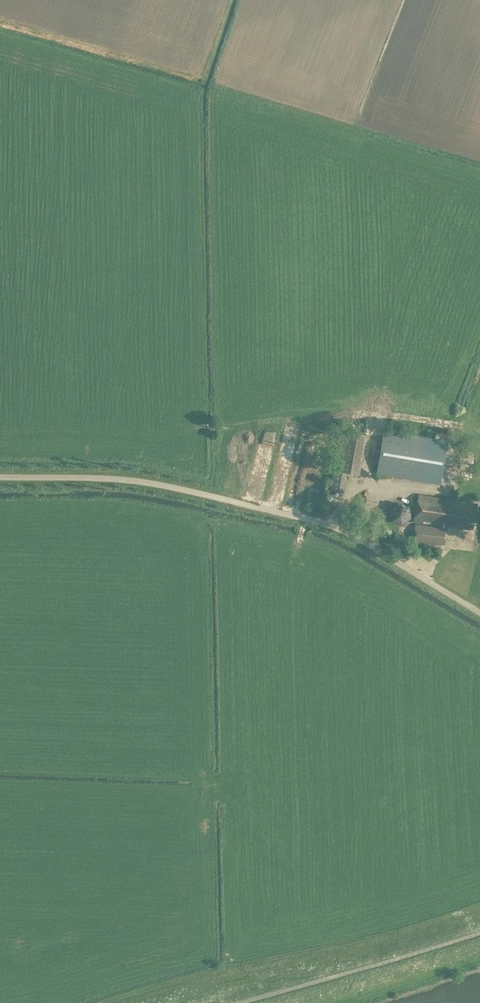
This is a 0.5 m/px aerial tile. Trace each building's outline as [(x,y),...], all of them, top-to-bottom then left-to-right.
[(365,433),(340,429),(329,489),(342,491),(346,471),(358,473),(365,433)] [(439,483),(447,440),(383,429),(376,472),(439,483)] [(252,489),(268,492),(280,435),(264,431),(252,489)] [(251,434),(248,451),(253,451),(254,448),(258,448),(260,436),(251,434)] [(418,493),(414,519),(472,528),(476,502),(418,493)] [(407,506),(394,513),(399,522),(412,515),(407,506)] [(446,527),(415,523),(413,540),(444,543),(446,527)]
